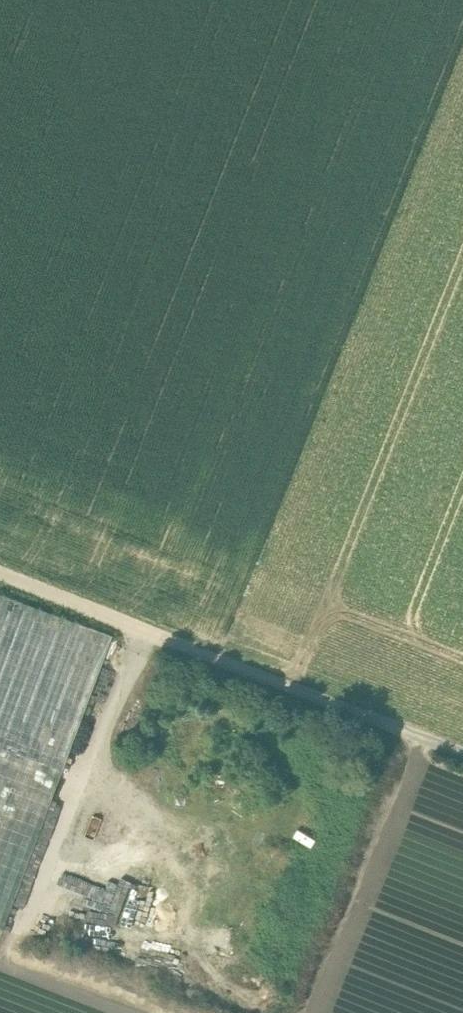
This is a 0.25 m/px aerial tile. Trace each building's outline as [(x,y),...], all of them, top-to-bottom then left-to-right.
[(0,595),(0,748),(62,771),(111,637),(0,595)] [(0,748),(0,928),(4,929),(62,771),(0,748)]
